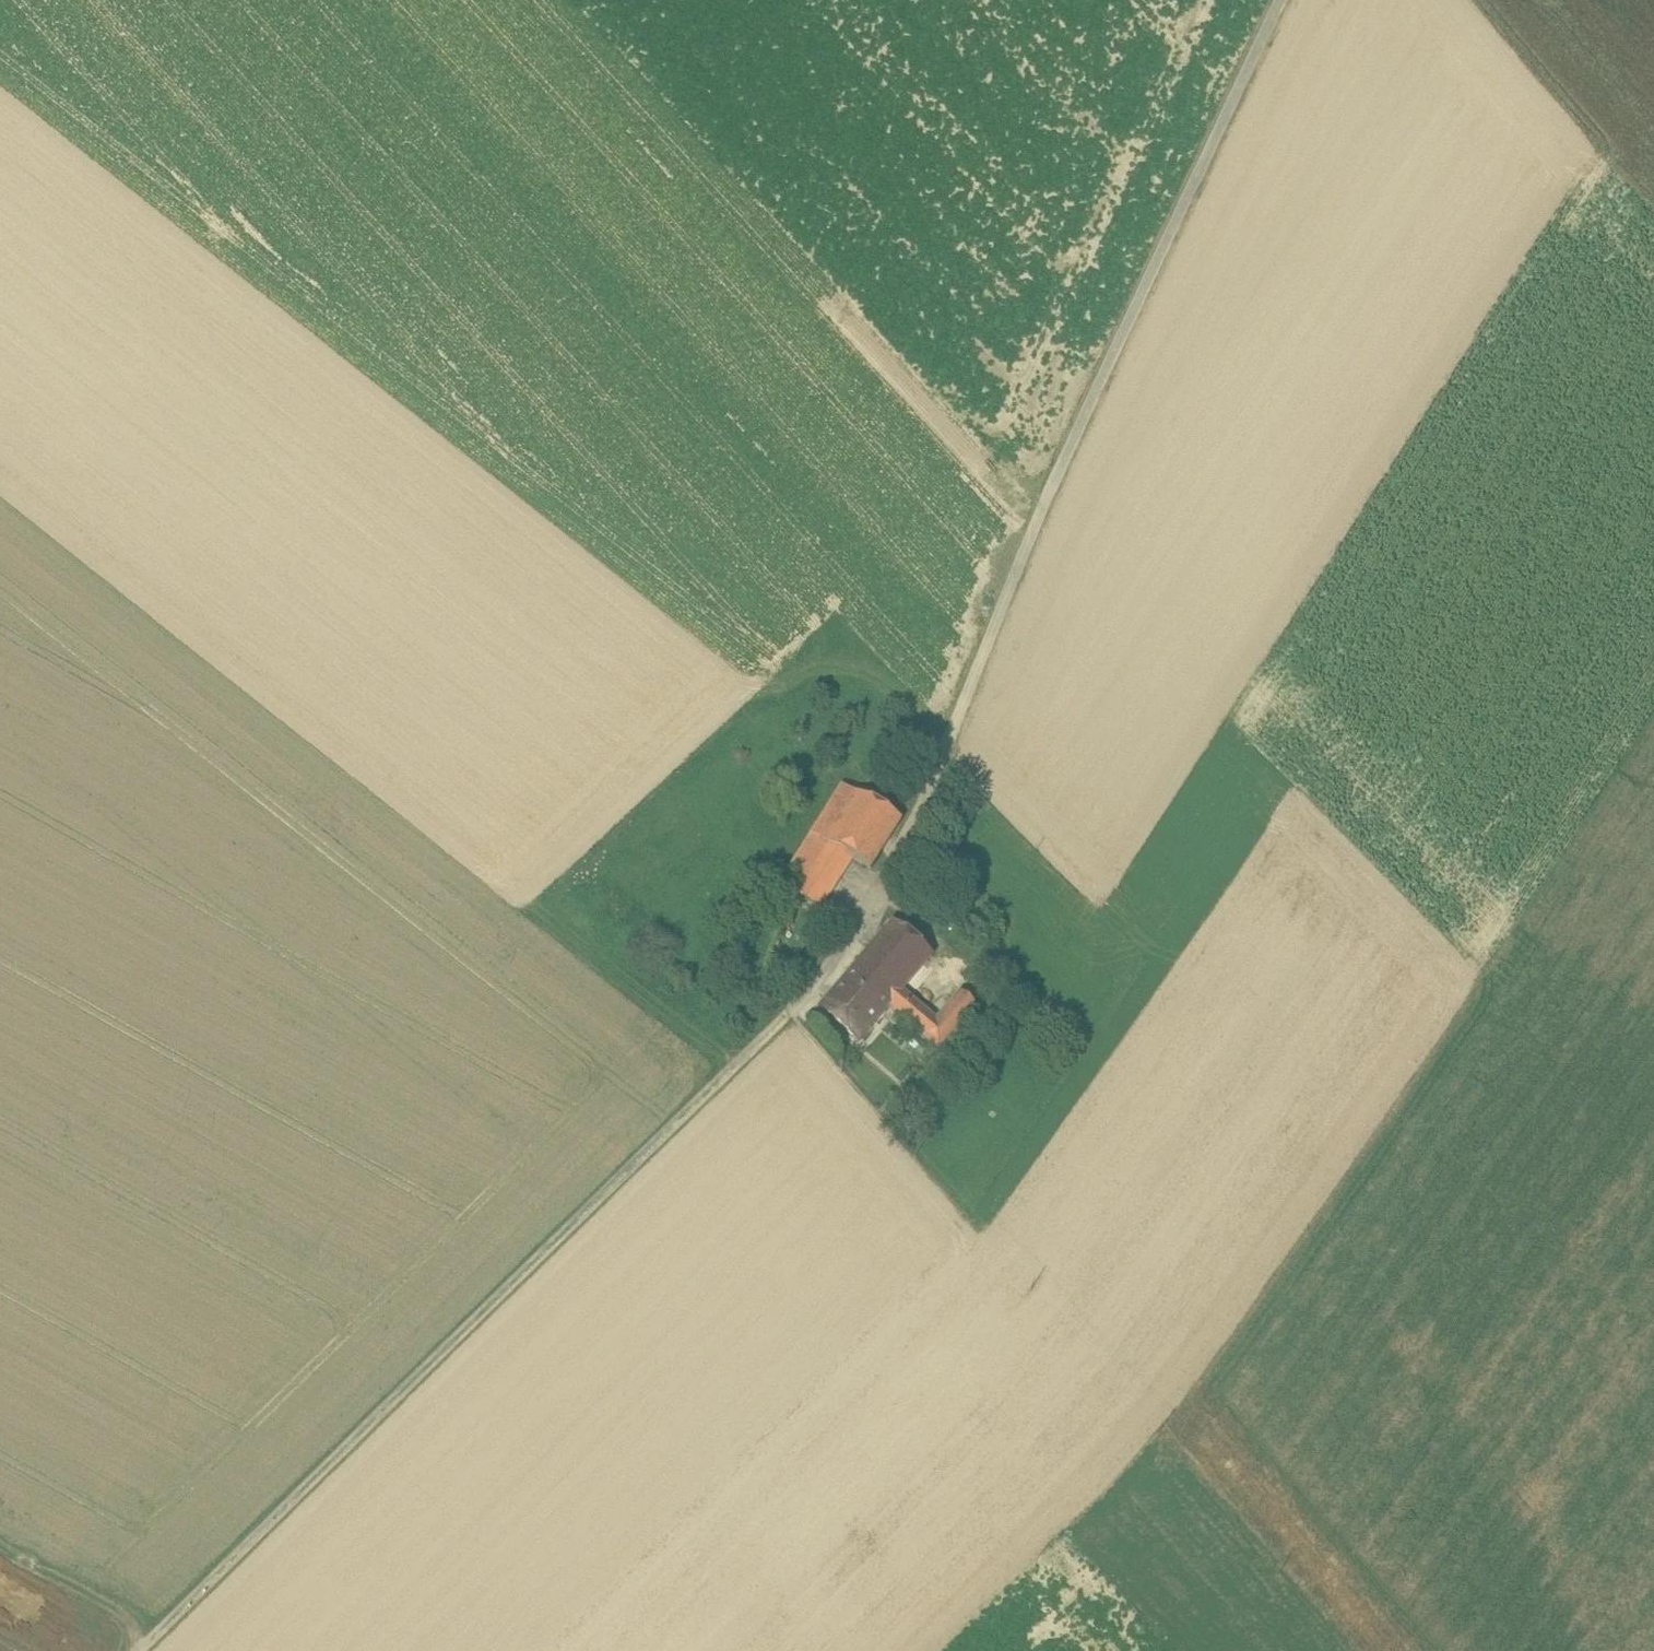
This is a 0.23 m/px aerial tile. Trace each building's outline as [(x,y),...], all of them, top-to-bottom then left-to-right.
[(857,795),(826,840),(855,859),(870,872),(900,822),(857,795)] [(799,881),(826,840),(812,831),(785,871),(799,881)] [(855,859),(826,840),(799,881),(827,900),(855,859)] [(827,900),(799,881),(792,891),(821,910),(827,900)] [(894,919),(819,1006),(859,1040),(888,1006),(937,1048),(976,1002),(960,989),(937,1016),(902,986),(932,952),(894,919)]
